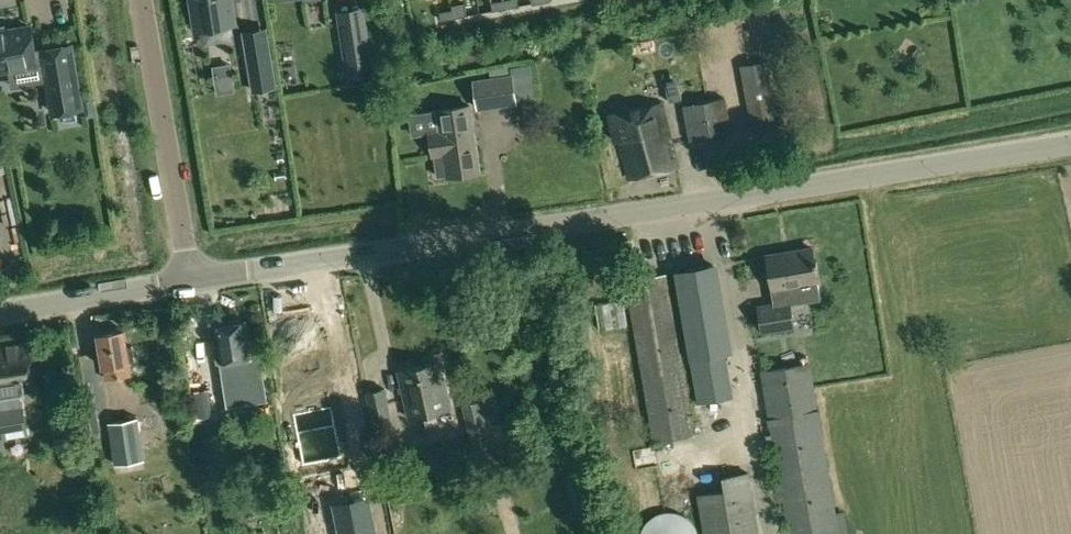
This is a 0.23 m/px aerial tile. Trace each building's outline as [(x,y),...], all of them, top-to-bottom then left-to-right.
[(196,28),(235,22),(231,0),(191,0),(196,28)] [(491,1),(493,10),(507,8),(505,0),(499,0),(491,1)] [(465,2),(452,4),(454,18),(468,15),(465,2)] [(452,9),(440,11),(441,20),(454,18),(452,4),(452,9)] [(0,31),(0,70),(36,64),(36,63),(45,62),(50,94),(78,90),(71,46),(43,51),(43,53),(34,54),(29,26),(0,31)] [(366,30),(342,33),(349,77),(373,73),(366,30)] [(270,56),(249,59),(254,90),(275,87),(270,56)] [(220,62),(227,93),(244,89),(237,58),(220,62)] [(767,60),(740,65),(753,129),(779,124),(767,60)] [(509,67),(490,70),(491,80),(511,77),(509,67)] [(680,75),(664,78),(668,101),(685,98),(680,75)] [(491,80),(473,82),(477,110),(515,104),(511,77),(491,80)] [(404,89),(386,93),(389,107),(407,103),(404,89)] [(726,97),(683,105),(690,141),(733,133),(726,97)] [(662,102),(609,115),(616,141),(621,140),(630,178),(678,166),(662,102)] [(438,132),(431,133),(438,177),(479,170),(470,104),(434,110),(434,111),(438,132)] [(813,247),(768,254),(773,289),(818,282),(813,247)] [(718,263),(674,270),(689,359),(691,359),(698,404),(733,397),(726,352),(733,351),(718,263)] [(668,272),(625,280),(653,442),(694,434),(668,272)] [(789,301),(757,307),(762,334),(794,328),(789,301)] [(220,344),(215,345),(217,361),(221,361),(223,374),(248,370),(249,379),(263,377),(259,353),(252,355),(248,335),(246,335),(244,321),(217,325),(220,344)] [(110,331),(99,333),(104,366),(105,365),(107,378),(131,374),(129,362),(130,362),(129,360),(135,359),(133,345),(127,347),(124,329),(110,331)] [(0,349),(0,395),(8,394),(14,393),(39,389),(32,344),(0,349)] [(439,361),(399,370),(410,417),(450,407),(439,361)] [(760,370),(789,533),(840,533),(841,533),(811,361),(760,370)] [(203,384),(222,381),(220,368),(201,370),(203,384)] [(249,388),(212,395),(216,423),(253,417),(249,388)] [(385,388),(367,392),(372,412),(374,412),(379,431),(391,428),(387,408),(390,408),(385,388)] [(208,390),(195,392),(200,418),(213,416),(208,390)] [(141,408),(142,392),(120,391),(120,407),(141,408)] [(0,405),(0,439),(28,434),(22,401),(16,402),(14,393),(8,394),(10,403),(0,405)] [(496,400),(465,407),(470,426),(500,419),(496,400)] [(96,402),(85,404),(91,434),(101,432),(96,402)] [(331,407),(293,415),(303,466),(342,459),(331,407)] [(138,417),(109,422),(116,464),(145,459),(139,419),(138,417)] [(696,497),(703,533),(757,533),(747,474),(720,479),(723,492),(696,497)] [(583,510),(573,481),(568,482),(578,512),(583,510)] [(334,505),(340,533),(376,533),(373,520),(356,523),(352,501),(334,505)] [(697,533),(697,532),(697,531),(696,530),(696,529),(696,528),(695,528),(695,527),(694,526),(694,525),(693,524),(693,523),(692,522),(691,522),(691,521),(690,520),(689,519),(688,519),(688,518),(687,517),(686,517),(685,516),(684,516),(684,515),(683,515),(682,514),(681,514),(680,513),(679,513),(678,513),(677,512),(676,512),(675,512),(674,512),(673,511),(672,511),(671,511),(670,511),(669,511),(668,511),(667,511),(666,511),(665,511),(664,512),(663,512),(662,512),(661,512),(660,512),(659,513),(658,513),(657,513),(656,514),(655,514),(654,515),(653,516),(652,516),(651,517),(650,518),(649,518),(649,519),(648,520),(647,520),(647,521),(646,522),(645,523),(645,524),(644,524),(644,525),(643,526),(643,527),(642,528),(642,529),(641,530),(641,531),(641,532),(640,533),(697,533)]
